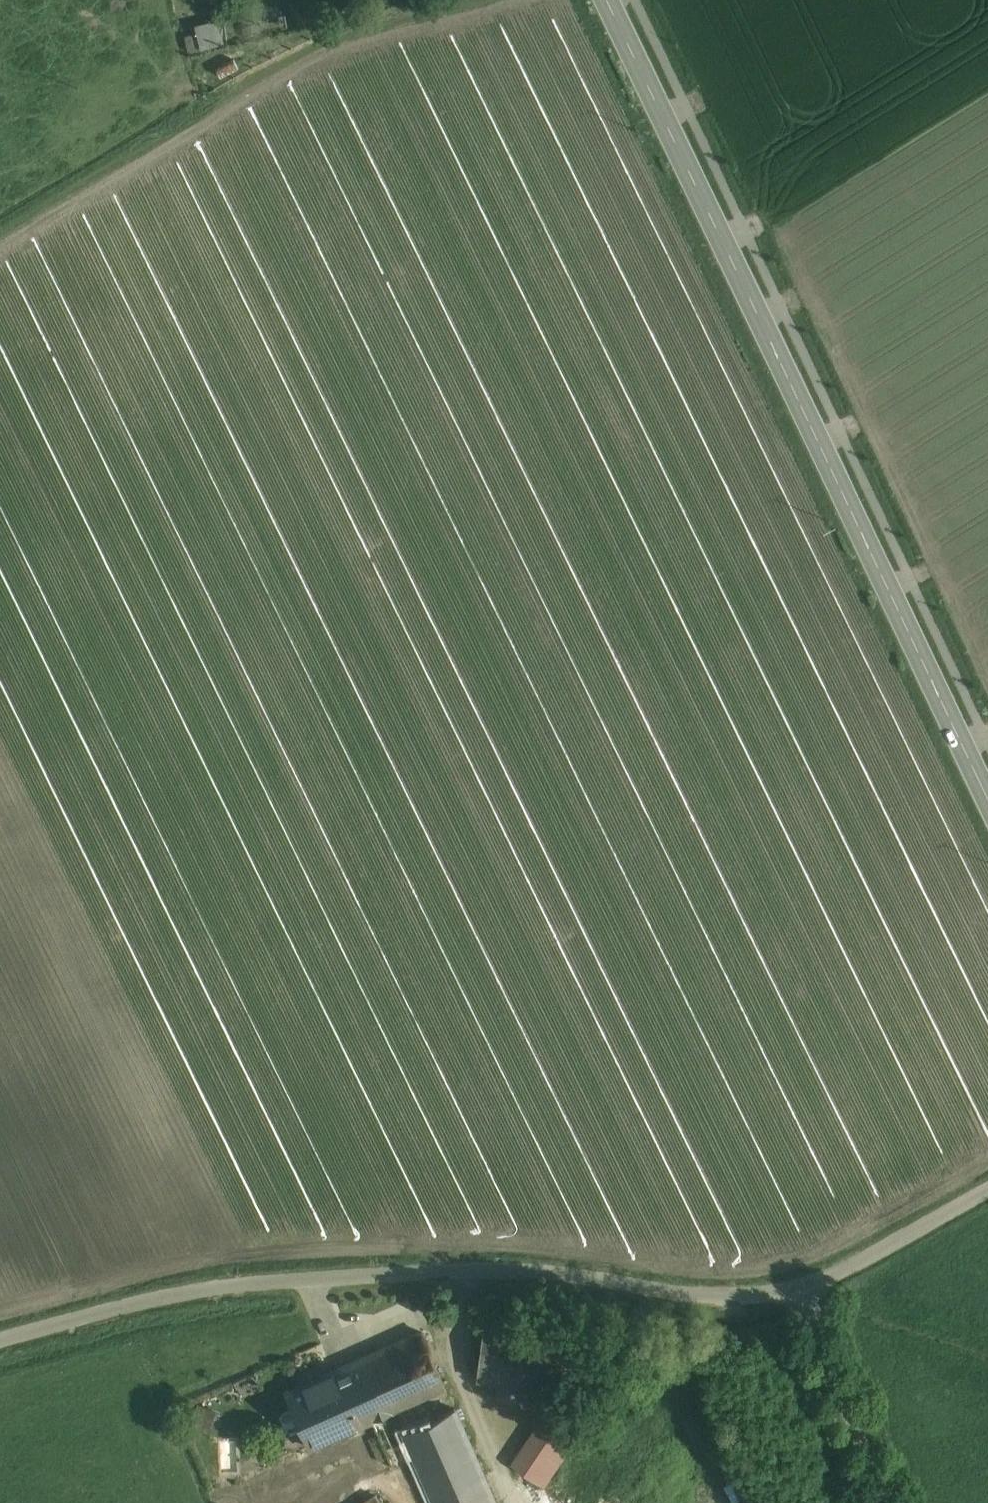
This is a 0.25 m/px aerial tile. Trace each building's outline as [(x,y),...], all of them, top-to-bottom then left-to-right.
[(199,22),(206,48),(227,43),(220,17),(199,22)] [(585,1331),(550,1327),(485,1319),(478,1378),(577,1391),(585,1331)] [(422,1333),(352,1364),(360,1382),(358,1383),(374,1418),(371,1420),(378,1435),(388,1458),(393,1468),(414,1459),(412,1453),(464,1430),(455,1409),(403,1432),(395,1412),(394,1410),(395,1409),(445,1387),(422,1333)] [(334,1372),(287,1393),(311,1447),(371,1420),(374,1418),(358,1383),(360,1382),(352,1364),(334,1372)] [(552,1473),(586,1424),(555,1402),(511,1464),(543,1486),(552,1473)] [(412,1453),(414,1459),(434,1502),(496,1502),(464,1430),(412,1453)]
